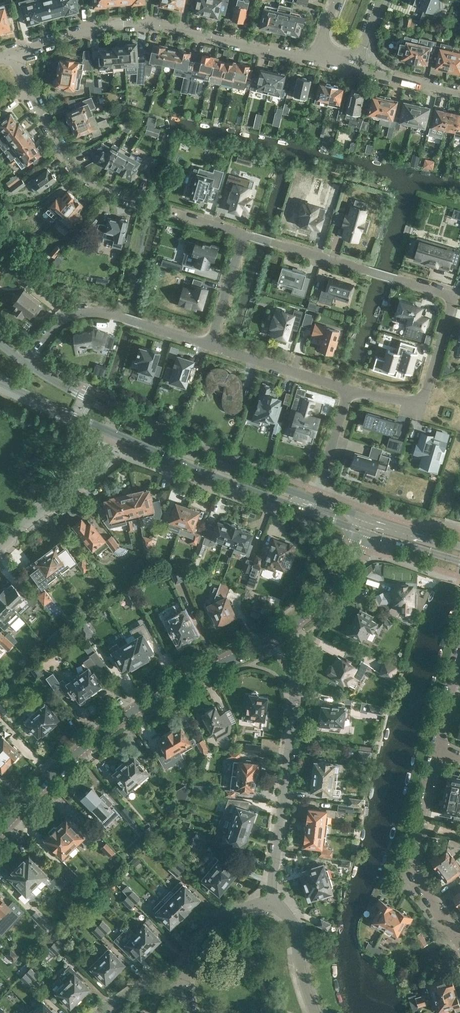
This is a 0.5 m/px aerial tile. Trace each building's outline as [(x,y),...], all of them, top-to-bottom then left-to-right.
[(37,10),(34,0),(24,0),(20,1),(25,18),(26,18),(28,25),(40,21),(40,20),(37,10)] [(49,0),(34,0),(37,10),(40,20),(53,17),(50,4),(49,0)] [(53,17),(67,13),(63,0),(49,0),(50,4),(53,17)] [(67,13),(67,14),(79,10),(77,4),(79,3),(78,0),(63,0),(67,13)] [(171,7),(172,7),(173,8),(176,9),(177,8),(179,8),(182,9),(184,0),(173,0),(171,7)] [(206,16),(210,0),(192,0),(191,4),(196,5),(195,11),(200,13),(200,14),(206,16)] [(206,16),(213,17),(213,15),(219,17),(223,0),(210,0),(206,16)] [(237,5),(236,5),(234,11),(235,12),(233,19),(243,22),(245,14),(246,14),(247,8),(248,8),(250,0),(238,0),(237,5)] [(416,5),(425,9),(421,20),(431,24),(436,13),(438,14),(444,8),(443,0),(416,0),(416,5)] [(1,33),(4,32),(5,30),(11,29),(9,24),(11,23),(9,16),(7,17),(4,4),(0,5),(0,33),(1,33)] [(260,27),(273,30),(277,11),(271,9),(272,6),(265,5),(260,27)] [(277,11),(273,30),(286,33),(286,32),(290,14),(277,11)] [(290,14),(286,32),(299,35),(301,25),(302,25),(305,14),(291,11),(290,14)] [(406,26),(420,29),(422,21),(408,18),(406,26)] [(406,60),(414,62),(419,43),(413,41),(413,38),(406,36),(404,44),(401,43),(399,52),(403,53),(402,58),(406,59),(406,60)] [(139,83),(144,83),(145,63),(138,62),(137,43),(125,43),(125,46),(124,46),(125,65),(126,65),(126,70),(122,70),(122,76),(126,76),(126,71),(134,71),(134,65),(138,65),(137,80),(139,83)] [(419,43),(414,62),(423,64),(423,62),(426,63),(429,53),(433,54),(435,45),(431,44),(430,46),(419,43)] [(440,46),(435,45),(433,54),(438,55),(436,67),(441,68),(442,70),(448,71),(452,51),(448,50),(449,44),(441,43),(440,46)] [(145,63),(144,83),(143,86),(149,87),(151,77),(150,77),(152,65),(162,67),(163,64),(166,47),(164,46),(164,45),(162,45),(161,45),(154,44),(149,64),(145,63)] [(112,49),(111,49),(113,70),(114,70),(114,66),(125,65),(124,46),(112,47),(112,49)] [(166,47),(163,64),(175,67),(178,49),(178,50),(176,49),(175,48),(173,48),(166,47)] [(113,70),(111,49),(99,50),(100,71),(113,70)] [(178,49),(175,67),(175,70),(187,72),(188,69),(187,69),(191,52),(184,51),(183,50),(182,49),(181,50),(178,49)] [(448,71),(453,72),(455,71),(459,72),(459,52),(452,51),(448,71)] [(198,75),(210,77),(215,57),(203,54),(199,70),(200,70),(198,75)] [(215,57),(210,77),(209,81),(220,84),(226,61),(215,59),(215,57)] [(59,73),(81,77),(83,68),(92,70),(91,60),(83,59),(82,63),(74,61),(74,60),(66,59),(65,60),(60,59),(59,64),(59,66),(58,65),(57,66),(56,70),(57,71),(58,71),(58,73),(59,73)] [(237,64),(226,61),(220,84),(232,86),(238,62),(237,62),(237,64)] [(238,62),(232,86),(232,88),(237,89),(239,79),(246,81),(250,64),(238,62)] [(268,93),(273,72),(261,69),(256,89),(251,87),(248,100),(254,102),(256,90),(268,93)] [(273,72),(268,93),(280,96),(285,75),(273,72)] [(81,77),(59,73),(58,77),(57,77),(57,79),(56,78),(55,79),(54,83),(55,84),(56,84),(55,86),(65,87),(65,88),(74,90),(74,88),(78,89),(79,88),(81,77)] [(190,85),(192,75),(187,74),(183,92),(188,93),(190,85)] [(87,77),(86,85),(90,86),(90,95),(95,94),(94,81),(93,81),(93,78),(87,77)] [(300,96),(306,97),(310,80),(298,77),(296,83),(295,83),(293,90),(295,90),(293,96),(299,98),(300,96)] [(314,103),(327,106),(332,85),(320,82),(317,98),(315,97),(314,103)] [(332,85),(327,106),(327,104),(340,107),(337,119),(340,120),(344,104),(340,103),(343,88),(332,85)] [(349,124),(361,127),(362,121),(359,120),(360,114),(359,114),(365,91),(352,88),(347,111),(346,117),(351,118),(349,124)] [(365,112),(381,115),(385,97),(373,94),(370,106),(367,105),(365,112)] [(72,125),(94,115),(93,114),(93,115),(90,108),(95,106),(92,97),(76,103),(77,107),(74,108),(75,109),(67,112),(68,116),(68,118),(67,119),(69,122),(70,123),(71,125),(72,124),(72,125)] [(385,97),(381,115),(393,118),(397,100),(385,97)] [(413,123),(417,104),(405,102),(401,118),(398,117),(395,129),(399,130),(401,120),(407,122),(406,125),(411,126),(412,123),(413,123)] [(417,104),(413,123),(415,124),(414,126),(421,127),(421,128),(422,129),(421,132),(420,132),(418,143),(425,144),(429,124),(425,123),(429,107),(417,104)] [(283,108),(278,107),(276,112),(275,112),(272,124),(279,126),(283,108)] [(442,133),(444,128),(447,111),(436,109),(432,127),(433,128),(432,131),(442,133)] [(452,112),(447,111),(444,128),(443,130),(448,131),(448,129),(455,130),(459,113),(453,111),(452,112)] [(4,134),(19,123),(14,117),(15,117),(11,112),(7,115),(8,115),(0,121),(0,132),(3,136),(4,134)] [(257,112),(253,126),(260,127),(263,114),(257,112)] [(94,115),(72,125),(71,127),(72,130),(74,130),(75,132),(77,135),(85,132),(85,133),(92,130),(95,136),(101,133),(99,129),(109,125),(106,118),(97,122),(94,115)] [(159,135),(161,127),(155,126),(157,117),(149,115),(146,132),(159,135)] [(362,121),(361,127),(361,129),(367,130),(369,122),(363,120),(363,121),(362,121)] [(4,134),(12,144),(28,133),(24,128),(24,126),(23,123),(20,123),(20,122),(19,123),(4,134)] [(28,133),(12,144),(19,154),(34,143),(35,142),(34,142),(35,139),(33,136),(30,136),(28,133)] [(95,159),(109,167),(120,147),(114,144),(113,144),(111,147),(102,142),(94,146),(99,154),(98,154),(96,155),(95,157),(95,159)] [(351,142),(349,149),(355,151),(357,143),(351,142)] [(34,143),(19,154),(10,161),(13,164),(16,162),(22,169),(32,161),(35,164),(41,159),(39,157),(43,154),(38,148),(38,149),(34,143)] [(365,152),(371,154),(373,146),(367,144),(365,152)] [(10,149),(7,146),(0,151),(0,153),(0,154),(0,156),(1,155),(2,155),(10,149)] [(120,172),(131,153),(120,147),(109,167),(110,166),(120,172)] [(131,153),(120,172),(127,176),(132,178),(137,168),(136,168),(140,162),(143,158),(138,155),(137,156),(131,153)] [(420,156),(413,154),(410,165),(417,167),(418,165),(420,156)] [(434,168),(435,159),(425,158),(424,166),(434,168)] [(211,193),(213,186),(219,188),(224,171),(214,168),(213,172),(199,168),(199,170),(195,168),(192,177),(197,178),(194,188),(190,187),(187,195),(191,196),(191,198),(200,201),(201,198),(207,200),(209,193),(211,193)] [(34,179),(33,179),(29,182),(32,187),(37,193),(56,179),(56,178),(56,176),(54,173),(52,173),(51,172),(51,173),(48,169),(34,179)] [(251,189),(243,186),(245,179),(229,174),(226,186),(232,188),(229,201),(232,202),(230,210),(240,213),(241,210),(247,212),(250,204),(251,204),(251,202),(250,202),(252,198),(249,197),(251,189)] [(10,188),(22,179),(22,178),(23,178),(21,175),(18,177),(16,175),(7,182),(11,187),(10,188)] [(22,179),(10,188),(14,193),(26,184),(22,179)] [(332,183),(326,206),(333,208),(340,185),(332,183)] [(60,217),(76,198),(68,191),(62,198),(59,196),(46,210),(55,218),(57,215),(60,217)] [(76,198),(60,217),(63,219),(60,222),(69,230),(82,216),(78,213),(85,205),(76,198)] [(367,207),(369,202),(356,198),(354,203),(367,207)] [(313,226),(320,228),(326,209),(305,202),(304,204),(303,204),(300,214),(301,214),(299,224),(312,228),(313,226)] [(3,208),(4,214),(14,212),(13,206),(3,208)] [(346,214),(342,226),(343,226),(343,225),(346,226),(343,235),(345,236),(344,237),(356,241),(357,239),(358,240),(361,230),(362,231),(365,220),(364,220),(367,211),(365,210),(366,210),(353,206),(353,207),(352,206),(349,216),(346,215),(346,214)] [(341,225),(344,214),(337,212),(333,223),(341,225)] [(113,246),(122,248),(123,242),(128,221),(127,218),(123,217),(121,219),(120,219),(119,220),(109,217),(107,225),(100,223),(96,239),(103,241),(104,237),(114,240),(113,246)] [(196,243),(187,240),(184,252),(186,253),(183,263),(198,268),(199,265),(208,268),(210,260),(213,261),(215,253),(217,254),(220,246),(211,243),(211,245),(205,244),(206,242),(204,241),(203,243),(196,241),(196,243)] [(416,257),(426,260),(426,262),(438,266),(438,264),(443,265),(443,264),(449,266),(449,267),(452,268),(452,267),(453,267),(457,268),(459,257),(459,249),(457,248),(456,252),(454,252),(454,251),(452,251),(448,250),(448,249),(447,250),(443,249),(443,248),(442,248),(432,245),(430,244),(430,245),(426,243),(425,243),(421,242),(421,241),(420,241),(420,242),(419,245),(417,250),(418,250),(416,257)] [(50,254),(55,258),(62,250),(57,245),(50,254)] [(60,253),(55,259),(56,259),(52,263),(56,267),(65,257),(60,253)] [(183,265),(163,259),(162,265),(181,271),(183,265)] [(282,267),(278,281),(294,285),(292,293),(305,297),(308,289),(302,287),(306,274),(282,267)] [(202,307),(207,289),(201,287),(203,281),(194,278),(192,285),(197,286),(195,291),(184,288),(179,303),(196,309),(197,306),(202,307)] [(324,283),(319,301),(326,303),(328,296),(347,302),(348,299),(349,300),(349,298),(350,299),(354,285),(344,282),(344,283),(330,279),(329,284),(324,283)] [(13,311),(23,318),(26,313),(31,317),(34,313),(36,314),(42,306),(39,304),(41,302),(24,289),(13,304),(15,305),(14,306),(16,307),(13,311)] [(310,300),(308,308),(322,312),(323,306),(317,305),(318,303),(310,300)] [(397,313),(410,317),(404,335),(420,340),(423,329),(424,329),(428,318),(419,315),(421,308),(420,307),(419,307),(416,306),(414,305),(414,306),(401,302),(397,313)] [(291,324),(298,326),(303,311),(295,309),(293,315),(279,310),(278,312),(276,312),(271,327),(274,328),(272,334),(287,339),(291,324)] [(302,324),(311,326),(314,313),(306,311),(302,324)] [(314,323),(311,333),(321,336),(319,343),(322,344),(320,349),(323,350),(322,352),(330,354),(330,352),(333,353),(337,340),(331,338),(334,329),(314,323)] [(111,348),(114,337),(107,334),(108,332),(94,328),(94,330),(85,332),(86,332),(75,334),(77,347),(85,346),(86,347),(88,346),(87,346),(92,345),(103,348),(104,345),(111,348)] [(139,372),(153,376),(153,374),(159,376),(162,366),(156,364),(160,352),(151,350),(151,351),(149,350),(149,349),(142,347),(142,348),(140,348),(139,351),(138,353),(139,354),(137,360),(142,362),(139,372)] [(377,357),(373,369),(398,377),(400,370),(413,374),(419,353),(402,348),(397,363),(377,357)] [(194,361),(178,356),(177,362),(175,362),(174,364),(176,365),(171,381),(186,386),(189,376),(192,369),(191,369),(194,361)] [(225,390),(228,391),(230,392),(231,392),(233,392),(234,391),(236,391),(237,390),(238,388),(239,386),(239,385),(239,384),(239,383),(239,382),(239,381),(239,380),(238,380),(238,379),(238,378),(237,378),(237,377),(236,376),(235,376),(235,375),(234,375),(233,375),(233,374),(232,374),(231,374),(230,374),(229,374),(228,374),(227,374),(226,374),(226,375),(226,374),(225,373),(225,372),(224,372),(224,371),(223,371),(222,370),(221,370),(221,369),(220,369),(219,369),(218,369),(217,369),(216,369),(215,369),(214,369),(213,369),(213,370),(212,370),(211,370),(211,371),(210,371),(210,372),(209,372),(209,373),(208,373),(208,374),(208,375),(207,375),(207,376),(207,377),(207,378),(207,379),(207,380),(207,381),(207,382),(208,382),(208,383),(208,384),(209,384),(209,385),(210,385),(210,386),(211,386),(211,387),(212,387),(213,387),(214,387),(214,388),(215,388),(219,388),(223,389),(225,390)] [(277,419),(281,406),(279,405),(281,399),(277,398),(277,397),(270,395),(273,386),(263,383),(258,400),(260,400),(256,412),(262,414),(260,419),(269,422),(270,421),(274,423),(275,420),(275,418),(277,419)] [(310,433),(310,434),(311,434),(313,434),(313,435),(314,434),(315,434),(320,418),(310,415),(311,413),(312,413),(312,412),(312,410),(313,410),(312,409),(313,407),(314,407),(314,406),(313,406),(314,404),(314,403),(314,401),(304,399),(297,397),(294,405),(298,406),(295,418),(294,418),(293,421),(294,421),(292,428),(296,429),(294,436),(307,440),(309,432),(310,433)] [(399,419),(370,412),(367,425),(396,432),(399,419)] [(405,440),(390,435),(386,448),(401,453),(405,440)] [(446,441),(433,437),(432,440),(421,437),(418,445),(416,444),(413,453),(426,457),(424,466),(436,469),(439,462),(440,462),(444,450),(443,449),(446,441)] [(381,454),(379,460),(358,453),(356,458),(353,457),(353,458),(354,458),(351,467),(365,472),(365,473),(366,473),(367,472),(375,475),(377,468),(377,467),(386,470),(391,457),(381,454)] [(133,492),(140,517),(154,513),(149,490),(143,492),(142,490),(134,492),(133,492)] [(120,496),(126,520),(127,520),(129,531),(135,530),(132,519),(140,517),(133,492),(131,491),(127,492),(125,494),(120,496)] [(126,520),(120,496),(112,498),(112,499),(106,501),(111,522),(112,523),(126,520)] [(180,528),(187,507),(176,503),(169,525),(159,522),(155,532),(165,535),(168,529),(170,530),(171,529),(172,529),(173,525),(180,528)] [(187,507),(180,528),(179,532),(192,537),(190,542),(196,545),(200,535),(194,532),(197,522),(195,522),(199,512),(187,507)] [(109,544),(107,542),(88,519),(84,522),(82,519),(75,525),(97,553),(109,544)] [(222,546),(230,523),(223,520),(222,523),(218,521),(214,531),(210,530),(208,537),(202,535),(195,554),(202,556),(207,544),(209,545),(214,543),(222,546)] [(222,546),(233,550),(242,527),(230,523),(222,546)] [(242,527),(233,550),(245,554),(252,534),(248,532),(249,530),(242,527)] [(129,543),(127,540),(120,531),(114,535),(121,544),(126,546),(129,543)] [(120,545),(112,534),(107,538),(115,548),(116,551),(120,553),(123,553),(125,552),(127,551),(128,549),(128,547),(120,545)] [(145,554),(148,555),(154,538),(142,534),(145,554)] [(291,551),(293,550),(294,548),(293,544),(289,544),(288,544),(274,539),(264,566),(274,569),(275,567),(283,570),(285,565),(290,567),(293,556),(289,555),(291,551)] [(45,553),(59,573),(76,561),(61,541),(56,545),(54,545),(50,547),(50,550),(45,553)] [(59,573),(45,553),(38,558),(36,557),(33,560),(33,562),(28,566),(42,586),(59,573)] [(257,554),(253,567),(251,574),(254,575),(257,568),(259,569),(264,556),(257,554)] [(86,566),(82,559),(77,563),(81,569),(86,566)] [(249,573),(253,561),(247,559),(243,571),(244,571),(243,572),(248,574),(248,572),(249,573)] [(170,571),(176,584),(184,580),(178,567),(170,571)] [(219,588),(218,588),(215,586),(213,592),(216,593),(215,597),(217,602),(209,605),(218,624),(235,616),(227,598),(230,585),(221,582),(219,588)] [(16,611),(17,611),(21,615),(27,608),(23,604),(28,600),(12,583),(7,587),(0,593),(16,611)] [(113,594),(114,596),(129,587),(126,584),(113,594)] [(385,594),(385,608),(392,608),(392,602),(401,602),(401,612),(411,612),(411,606),(415,606),(415,593),(413,593),(413,589),(411,587),(408,587),(405,585),(401,585),(399,587),(396,587),(396,592),(393,592),(393,594),(385,594)] [(129,587),(114,596),(115,597),(122,592),(131,607),(139,602),(130,586),(129,587)] [(53,600),(46,590),(37,596),(45,605),(53,600)] [(0,593),(0,615),(6,621),(11,616),(16,611),(0,593)] [(44,605),(37,596),(29,602),(36,611),(44,605)] [(380,605),(376,597),(372,599),(375,607),(380,605)] [(176,613),(175,611),(166,616),(168,621),(166,623),(169,629),(172,628),(178,641),(179,641),(180,643),(188,639),(187,637),(194,633),(191,627),(192,626),(183,609),(176,613)] [(383,625),(387,628),(392,623),(384,617),(379,623),(372,619),(373,616),(359,610),(352,625),(350,624),(346,631),(361,639),(362,636),(366,638),(370,629),(378,633),(381,627),(383,625)] [(77,627),(85,638),(93,632),(85,621),(77,627)] [(125,638),(128,643),(139,663),(150,657),(148,654),(153,651),(141,629),(125,638)] [(9,631),(5,635),(6,636),(14,644),(18,640),(9,631)] [(2,649),(4,647),(7,651),(8,650),(14,644),(6,636),(0,642),(0,649),(2,649)] [(139,663),(128,643),(120,647),(117,643),(110,647),(122,669),(128,666),(129,668),(139,663)] [(78,675),(91,693),(91,692),(93,693),(97,691),(97,688),(101,685),(98,681),(100,679),(95,671),(105,664),(96,651),(89,656),(89,657),(84,661),(89,668),(78,675)] [(340,680),(352,687),(357,677),(355,676),(356,674),(361,677),(368,665),(361,661),(357,667),(338,657),(333,665),(332,664),(329,665),(327,669),(328,672),(329,672),(329,674),(334,677),(334,678),(340,681),(340,680)] [(379,674),(393,680),(399,666),(384,660),(379,674)] [(30,668),(37,678),(43,674),(36,664),(30,668)] [(91,693),(78,675),(67,683),(64,678),(60,681),(53,672),(46,677),(60,696),(65,693),(70,690),(75,697),(76,696),(80,700),(85,697),(87,698),(90,696),(90,693),(91,693)] [(264,717),(267,718),(268,711),(266,710),(268,696),(259,695),(259,694),(245,693),(243,703),(248,703),(247,711),(248,711),(247,720),(255,721),(256,719),(264,719),(264,717)] [(34,710),(49,728),(56,723),(55,721),(58,718),(43,700),(39,704),(40,705),(34,710)] [(3,716),(8,711),(0,703),(0,713),(3,716)] [(320,724),(330,725),(329,729),(340,731),(341,724),(343,725),(344,716),(349,717),(351,707),(333,705),(333,703),(328,703),(328,706),(323,706),(322,713),(321,713),(320,724)] [(366,711),(383,714),(385,706),(368,703),(366,711)] [(231,732),(230,730),(232,721),(227,712),(222,715),(221,713),(220,713),(216,706),(213,707),(205,711),(206,712),(203,713),(208,721),(206,722),(217,740),(231,732)] [(49,728),(34,710),(29,714),(30,716),(25,719),(38,735),(42,732),(43,733),(49,728)] [(169,732),(181,753),(193,746),(181,726),(176,729),(176,728),(169,732)] [(181,753),(169,732),(162,736),(163,737),(158,740),(164,751),(161,753),(166,761),(169,760),(181,753)] [(193,736),(205,757),(209,748),(200,733),(193,736)] [(11,762),(20,752),(3,735),(0,738),(0,751),(11,762)] [(245,750),(260,752),(261,745),(246,743),(245,750)] [(357,761),(371,763),(372,751),(359,750),(357,761)] [(0,751),(0,769),(3,771),(11,762),(0,751)] [(122,763),(138,782),(149,773),(134,755),(129,760),(128,759),(122,763)] [(313,776),(337,779),(338,770),(343,770),(344,763),(339,763),(326,761),(326,759),(321,758),(320,762),(315,761),(313,776)] [(233,774),(257,777),(257,775),(259,774),(260,771),(258,769),(258,768),(258,763),(252,762),(253,761),(245,761),(244,762),(235,760),(234,767),(233,774)] [(138,782),(122,763),(117,767),(119,769),(113,773),(122,783),(117,787),(123,794),(138,782)] [(446,787),(459,790),(459,777),(458,777),(458,775),(449,773),(446,787)] [(257,777),(233,774),(232,787),(241,788),(241,789),(249,790),(249,789),(255,790),(256,784),(256,785),(257,783),(258,783),(259,780),(257,778),(257,777)] [(337,779),(313,776),(312,791),(316,791),(316,792),(328,794),(329,793),(335,794),(340,795),(341,789),(336,788),(337,779)] [(176,795),(170,798),(176,807),(181,804),(183,806),(189,792),(187,789),(192,787),(190,784),(185,786),(185,785),(174,792),(176,795)] [(444,798),(459,802),(459,790),(446,787),(444,798)] [(83,798),(103,819),(113,809),(93,789),(83,798)] [(231,797),(236,797),(237,790),(225,789),(224,796),(231,797)] [(251,799),(236,797),(231,797),(229,804),(235,806),(231,818),(251,824),(254,816),(255,812),(251,811),(252,809),(249,808),(251,799)] [(348,805),(354,806),(362,807),(363,799),(349,797),(348,805)] [(444,798),(441,811),(459,814),(459,802),(444,798)] [(354,806),(348,805),(339,804),(338,812),(353,814),(354,806)] [(120,811),(130,822),(135,818),(126,806),(120,811)] [(307,821),(325,823),(326,815),(335,816),(336,810),(327,809),(327,810),(310,808),(309,813),(307,821)] [(57,827),(74,846),(82,838),(84,841),(89,837),(73,820),(72,821),(68,817),(57,827)] [(227,830),(247,837),(251,824),(231,818),(228,829),(227,830)] [(306,831),(306,833),(324,835),(325,823),(307,821),(307,826),(305,827),(305,831),(306,831)] [(157,833),(151,825),(145,829),(152,837),(157,833)] [(227,830),(228,829),(218,825),(216,831),(226,835),(223,842),(234,846),(234,847),(241,850),(241,848),(244,849),(247,840),(246,840),(247,837),(227,830)] [(74,846),(57,827),(56,827),(54,826),(49,831),(50,833),(51,834),(46,838),(51,843),(49,845),(64,861),(71,854),(68,851),(74,846)] [(194,838),(204,843),(208,836),(198,831),(194,838)] [(110,856),(113,859),(118,854),(115,852),(115,851),(97,832),(92,837),(110,857),(110,856)] [(324,835),(306,833),(305,841),(306,841),(305,846),(320,848),(319,856),(332,858),(334,849),(329,849),(329,844),(323,843),(324,835)] [(204,843),(194,838),(191,844),(202,849),(204,843)] [(450,838),(449,844),(459,846),(459,840),(450,838)] [(430,859),(440,872),(456,859),(452,854),(451,855),(447,850),(440,856),(438,854),(430,859)] [(228,884),(229,885),(238,874),(215,856),(207,866),(213,871),(228,884)] [(19,865),(36,883),(41,878),(51,888),(50,889),(54,894),(60,888),(61,889),(66,883),(58,875),(52,880),(47,875),(29,857),(26,861),(24,859),(19,865)] [(173,865),(181,872),(187,866),(179,858),(173,865)] [(440,872),(447,881),(458,873),(459,874),(459,875),(459,876),(459,865),(456,859),(440,872)] [(302,876),(305,885),(330,877),(327,869),(325,869),(323,863),(314,866),(314,867),(304,870),(305,875),(302,876)] [(36,883),(19,865),(13,871),(14,872),(10,876),(28,894),(31,897),(36,893),(34,891),(39,886),(36,883)] [(69,878),(73,882),(79,876),(67,865),(61,871),(68,879),(69,878)] [(181,872),(173,865),(169,870),(177,877),(181,872)] [(228,884),(213,871),(208,877),(205,875),(201,879),(218,893),(221,889),(224,889),(228,884)] [(330,877),(305,885),(308,894),(312,893),(313,897),(324,894),(324,895),(333,892),(331,887),(333,887),(330,877)] [(176,895),(191,909),(196,904),(195,902),(199,898),(184,883),(179,887),(181,889),(176,895)] [(127,895),(135,903),(141,898),(133,890),(132,891),(129,889),(125,892),(128,895),(127,895)] [(166,904),(181,919),(191,909),(176,895),(174,893),(170,897),(172,898),(166,904)] [(30,899),(35,905),(38,901),(35,898),(37,897),(35,894),(30,899)] [(135,903),(127,895),(122,900),(130,909),(135,903)] [(1,915),(3,916),(11,907),(0,897),(0,916),(1,915)] [(371,925),(384,932),(397,908),(380,899),(375,908),(379,911),(371,925)] [(12,909),(21,918),(24,915),(27,913),(17,903),(12,909)] [(181,919),(166,904),(161,909),(159,907),(155,911),(170,926),(174,923),(176,925),(181,919)] [(397,908),(384,932),(396,939),(404,924),(408,927),(413,917),(397,908)] [(32,915),(48,931),(52,927),(36,911),(32,915)] [(94,922),(106,934),(111,928),(103,920),(102,921),(99,918),(94,922)] [(318,925),(328,930),(332,923),(321,918),(318,925)] [(106,934),(94,922),(90,927),(93,930),(93,931),(101,939),(106,934)] [(136,933),(151,948),(157,942),(156,941),(159,937),(144,922),(139,927),(141,928),(136,933)] [(151,948),(136,933),(131,938),(124,931),(118,937),(125,944),(127,943),(141,956),(144,953),(145,954),(151,948)] [(422,931),(415,935),(422,946),(428,943),(422,931)] [(54,942),(62,950),(67,944),(59,937),(54,942)] [(62,950),(54,942),(48,949),(52,953),(53,952),(57,955),(62,950)] [(376,946),(375,946),(369,943),(365,949),(378,957),(382,949),(376,946)] [(19,956),(11,948),(6,953),(14,961),(19,956)] [(101,959),(116,973),(125,964),(108,948),(104,952),(106,954),(101,959)] [(116,973),(101,959),(96,964),(94,962),(90,966),(107,982),(116,973)] [(66,983),(82,998),(88,992),(86,991),(89,988),(83,982),(85,980),(70,965),(65,971),(71,977),(66,983)] [(25,972),(33,981),(39,975),(30,967),(25,972)] [(33,981),(25,972),(20,978),(28,986),(33,981)] [(426,985),(430,998),(456,990),(451,972),(441,975),(442,980),(426,985)] [(82,998),(66,983),(61,987),(59,986),(57,984),(53,988),(71,1006),(74,1002),(76,1004),(82,998)] [(430,998),(435,1011),(450,1007),(452,1012),(459,1009),(459,1003),(456,990),(430,998)] [(416,994),(408,997),(412,1011),(420,1010),(419,1006),(418,1002),(416,994)] [(36,1012),(55,1012),(42,1000),(38,1004),(39,1006),(34,1011),(36,1012)]
